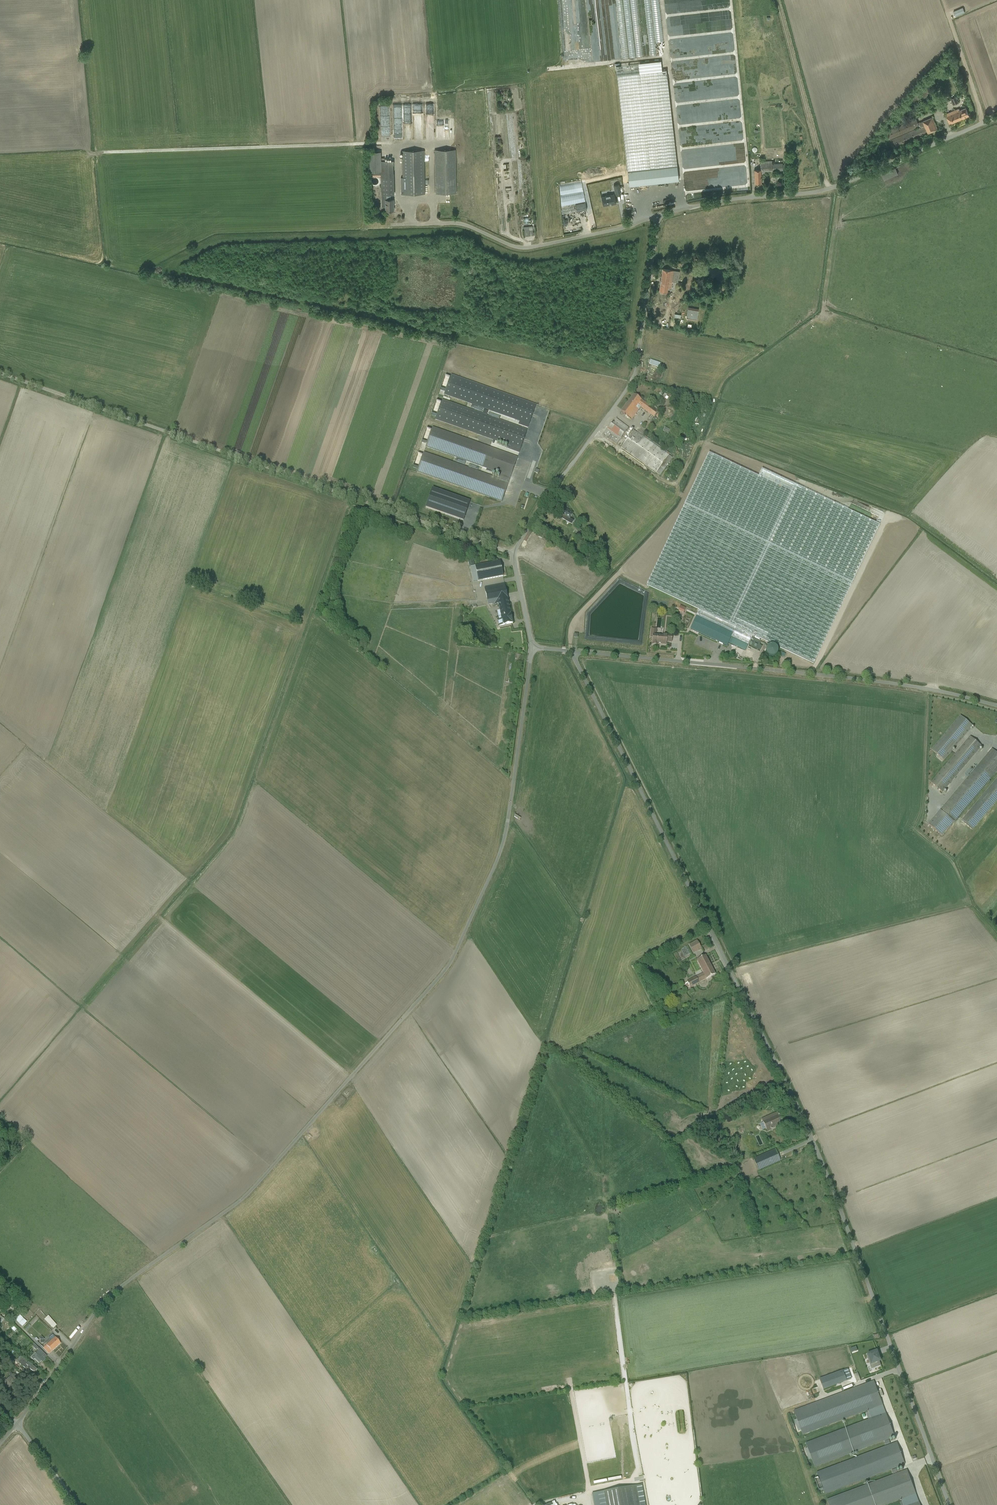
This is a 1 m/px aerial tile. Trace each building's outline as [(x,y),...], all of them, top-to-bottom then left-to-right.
[(963,7),(953,11),(955,16),(965,12),(963,7)] [(635,41),(636,56),(644,56),(644,40),(635,41)] [(666,70),(617,75),(628,178),(629,186),(679,181),(666,70)] [(396,136),(394,107),(386,107),(387,137),(396,136)] [(946,114),(948,119),(950,124),(969,116),(967,111),(966,107),(958,111),(958,109),(946,114)] [(886,131),(891,144),(893,148),(937,129),(932,117),(918,124),(916,118),(886,131)] [(420,128),(421,139),(428,139),(428,127),(420,128)] [(402,150),(403,189),(403,194),(425,194),(424,149),(402,150)] [(455,150),(435,150),(436,194),(456,193),(455,150)] [(381,152),(367,152),(368,172),(370,172),(374,172),(381,172),(381,195),(386,195),(386,200),(385,200),(385,206),(385,211),(394,211),(393,200),(390,200),(390,195),(393,195),(393,190),(393,177),(393,161),(384,161),(381,161),(381,158),(381,152)] [(760,164),(761,170),(761,171),(783,170),(782,163),(772,164),(772,160),(760,161),(760,164)] [(898,174),(895,168),(882,174),(884,180),(898,174)] [(602,197),(601,198),(602,201),(603,205),(611,204),(616,203),(614,194),(601,197),(602,197)] [(585,203),(575,205),(577,211),(587,209),(585,203)] [(532,226),(523,227),(524,236),(536,235),(535,232),(533,233),(533,230),(532,226)] [(659,291),(664,291),(667,292),(668,287),(671,287),(672,282),(678,283),(679,272),(673,271),(673,270),(667,270),(662,269),(659,291)] [(687,314),(686,318),(696,320),(697,315),(697,314),(698,310),(688,308),(687,312),(687,314)] [(496,444),(526,454),(531,437),(533,430),(542,402),(452,374),(446,394),(478,404),(477,409),(443,399),(438,415),(442,416),(441,421),(498,438),(496,444)] [(653,417),(657,412),(632,394),(619,411),(631,420),(640,407),(653,417)] [(619,423),(618,422),(609,435),(623,445),(633,430),(630,428),(632,425),(622,419),(619,423)] [(416,472),(501,502),(509,477),(516,457),(430,427),(423,448),(499,474),(497,479),(422,453),(416,472)] [(631,451),(663,472),(669,463),(673,464),(678,456),(649,437),(647,437),(644,434),(644,433),(648,434),(650,429),(647,427),(644,430),(644,433),(640,431),(638,434),(640,435),(637,439),(634,437),(631,440),(627,446),(626,448),(631,451)] [(812,663),(881,525),(762,469),(758,475),(708,453),(646,586),(687,607),(769,643),(812,663)] [(470,502),(432,489),(425,509),(464,522),(470,502)] [(556,516),(569,523),(574,515),(561,508),(556,516)] [(503,577),(500,562),(475,568),(478,582),(503,577)] [(499,626),(512,624),(504,584),(483,589),(487,606),(494,604),(499,626)] [(650,644),(670,645),(671,632),(651,631),(650,644)] [(966,714),(938,751),(941,753),(949,759),(975,726),(977,723),(966,714)] [(934,825),(948,836),(952,834),(971,810),(975,808),(977,810),(974,812),(968,820),(969,822),(981,831),(996,811),(996,748),(980,770),(977,767),(975,768),(971,774),(972,777),(934,825)] [(693,954),(700,951),(696,941),(688,944),(693,954)] [(690,987),(715,976),(705,956),(695,961),(702,974),(687,981),(690,987)] [(766,1133),(782,1126),(777,1113),(760,1120),(766,1133)] [(772,1150),(751,1158),(755,1169),(776,1160),(772,1150)] [(20,1319),(28,1326),(33,1321),(25,1314),(20,1319)] [(5,1324),(10,1319),(4,1315),(0,1320),(5,1324)] [(53,1315),(49,1319),(59,1328),(63,1324),(53,1315)] [(53,1351),(61,1343),(56,1337),(47,1345),(53,1351)] [(39,1365),(48,1356),(40,1349),(31,1358),(39,1365)] [(871,1369),(881,1366),(879,1362),(881,1361),(877,1350),(866,1354),(871,1369)] [(35,1373),(38,1369),(23,1357),(19,1362),(27,1369),(29,1367),(35,1373)] [(825,1378),(829,1389),(854,1382),(850,1370),(825,1378)] [(4,1382),(9,1388),(16,1382),(11,1376),(4,1382)] [(805,1443),(814,1468),(895,1439),(874,1382),(793,1411),(802,1435),(866,1412),(869,1420),(805,1443)] [(905,1464),(897,1443),(817,1474),(825,1495),(905,1464)] [(908,1470),(826,1500),(827,1504),(889,1504),(901,1501),(903,1504),(921,1504),(908,1470)] [(649,1483),(611,1489),(613,1504),(652,1504),(649,1483)]
